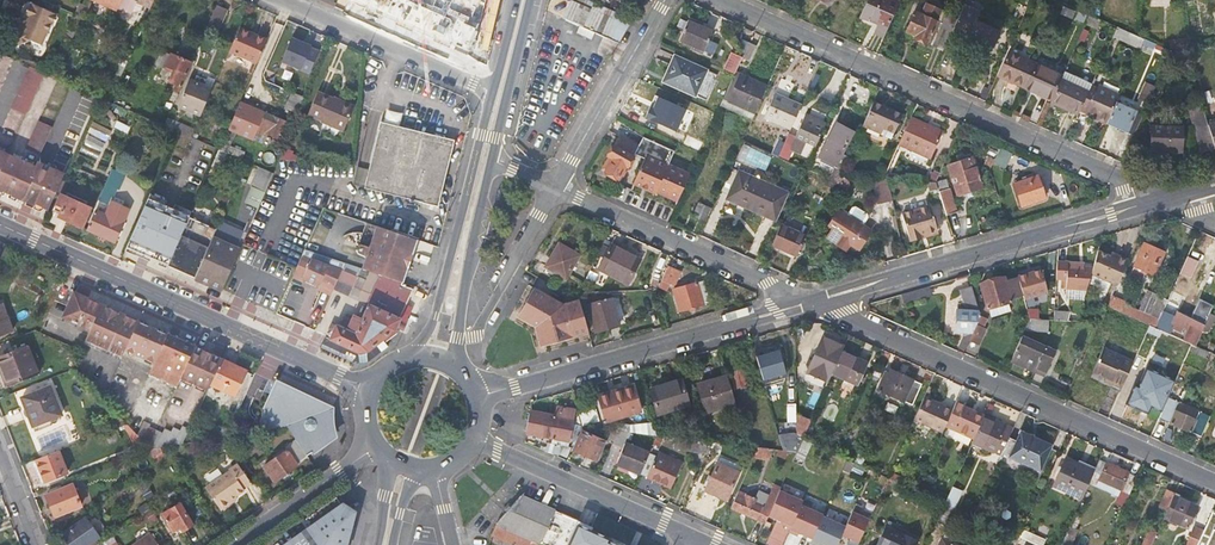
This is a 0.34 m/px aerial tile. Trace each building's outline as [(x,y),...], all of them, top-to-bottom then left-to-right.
[(76,13),(82,16),(89,0),(82,0),(76,13)] [(117,11),(119,7),(122,0),(93,0),(117,11)] [(119,7),(130,12),(135,2),(150,8),(154,0),(122,0),(119,7)] [(473,56),(490,0),(351,0),(351,2),(473,56)] [(572,0),(563,18),(580,26),(576,34),(591,41),(595,33),(607,38),(616,20),(572,0)] [(884,37),(900,2),(896,0),(867,0),(860,16),(878,25),(874,33),(884,37)] [(18,26),(10,31),(15,46),(32,40),(42,45),(51,24),(53,25),(57,15),(31,3),(25,17),(22,24),(20,23),(19,22),(18,26)] [(979,10),(965,3),(955,26),(953,30),(968,37),(990,47),(992,48),(1000,31),(975,20),(979,10)] [(942,11),(928,4),(922,15),(916,12),(907,31),(917,35),(915,38),(927,43),(940,14),(942,11)] [(228,10),(217,5),(206,29),(217,34),(228,10)] [(1099,28),(1103,20),(1100,19),(1091,14),(1087,23),(1099,28)] [(689,19),(680,40),(696,47),(694,52),(703,55),(713,30),(689,19)] [(932,45),(944,50),(953,30),(955,26),(944,21),(932,45)] [(1144,38),(1117,27),(1113,37),(1140,48),(1144,38)] [(230,51),(257,63),(267,40),(240,28),(230,51)] [(990,47),(968,37),(964,45),(964,48),(985,58),(990,47)] [(1191,45),(1190,37),(1168,40),(1170,49),(1181,48),(1181,47),(1191,45)] [(311,46),(292,38),(282,61),(301,69),(311,46)] [(1145,38),(1140,50),(1151,55),(1156,44),(1145,38)] [(711,40),(706,50),(713,54),(718,43),(711,40)] [(757,45),(749,42),(742,57),(750,61),(757,45)] [(1166,64),(1189,57),(1186,46),(1181,48),(1172,50),(1166,64)] [(175,85),(181,87),(191,64),(161,50),(156,63),(174,71),(169,82),(175,85)] [(998,75),(1025,88),(1036,63),(1009,51),(998,75)] [(732,52),(724,69),(735,73),(736,71),(742,57),(732,52)] [(696,95),(707,70),(676,56),(672,65),(674,66),(667,82),(696,95)] [(112,80),(118,83),(127,61),(119,57),(116,64),(119,65),(112,80)] [(1025,88),(1052,100),(1063,75),(1036,63),(1025,88)] [(50,65),(47,74),(54,77),(57,68),(50,65)] [(1069,110),(1078,114),(1095,77),(1068,65),(1063,75),(1052,100),(1070,107),(1069,110)] [(12,109),(26,115),(44,73),(30,67),(12,109)] [(768,85),(736,71),(735,73),(721,106),(753,119),(759,105),(763,96),(768,85)] [(178,106),(201,116),(213,88),(191,78),(178,106)] [(175,102),(181,87),(175,85),(172,91),(173,91),(170,99),(175,102)] [(1087,114),(1107,123),(1117,101),(1120,95),(1100,85),(1087,114)] [(1139,102),(1147,106),(1154,91),(1146,87),(1139,102)] [(307,115),(344,130),(353,107),(317,91),(307,115)] [(285,109),(300,115),(307,98),(293,92),(285,109)] [(765,117),(792,129),(803,105),(776,93),(765,117)] [(169,112),(173,102),(167,100),(163,109),(169,112)] [(285,121),(240,101),(219,149),(243,159),(246,152),(230,145),(236,133),(253,140),(256,131),(266,136),(268,133),(278,138),(285,121)] [(1117,101),(1107,123),(1128,132),(1137,111),(1117,101)] [(905,116),(875,102),(864,126),(881,133),(885,125),(899,132),(905,116)] [(1214,149),(1214,146),(1209,125),(1202,103),(1190,106),(1204,152),(1214,149)] [(793,144),(787,141),(782,152),(780,156),(807,169),(809,165),(810,162),(790,153),(792,149),(801,153),(806,142),(817,147),(827,124),(806,114),(793,144)] [(195,130),(167,118),(164,125),(178,131),(192,137),(195,130)] [(932,128),(911,119),(900,144),(931,159),(944,130),(933,125),(932,128)] [(113,128),(94,120),(90,129),(109,137),(113,128)] [(28,149),(41,155),(53,127),(40,121),(28,149)] [(837,165),(830,179),(838,182),(842,175),(850,157),(843,154),(854,131),(836,123),(821,157),(837,165)] [(1151,152),(1183,152),(1183,127),(1152,126),(1151,152)] [(365,187),(432,205),(447,143),(379,127),(365,187)] [(253,140),(262,144),(266,136),(256,131),(253,140)] [(657,191),(679,201),(691,174),(669,164),(675,151),(644,137),(641,146),(622,136),(621,137),(638,146),(634,153),(636,154),(645,158),(633,184),(656,194),(657,191)] [(629,167),(636,154),(634,153),(638,146),(621,137),(615,147),(614,147),(608,156),(611,158),(604,170),(620,179),(626,167),(629,167)] [(767,167),(770,154),(744,148),(741,160),(767,167)] [(1013,154),(1001,149),(995,162),(1007,167),(1013,154)] [(8,155),(0,151),(0,174),(8,155)] [(956,163),(971,159),(969,153),(963,155),(962,153),(954,156),(956,163)] [(21,200),(36,166),(9,154),(8,155),(0,174),(0,190),(21,200)] [(818,157),(813,155),(810,162),(809,165),(813,167),(818,157)] [(982,188),(973,158),(971,159),(956,163),(949,166),(958,196),(982,188)] [(35,204),(49,210),(55,196),(63,178),(65,174),(38,162),(36,166),(21,200),(34,205),(35,204)] [(249,186),(265,192),(267,188),(274,172),(258,166),(249,186)] [(285,167),(284,176),(299,177),(300,168),(285,167)] [(112,170),(106,185),(115,189),(119,190),(125,175),(112,170)] [(775,221),(788,193),(740,171),(727,199),(775,221)] [(849,182),(850,176),(842,175),(838,182),(843,184),(846,187),(851,185),(849,182)] [(1039,176),(1015,184),(1022,206),(1046,199),(1039,176)] [(884,178),(872,177),(877,202),(890,199),(890,197),(886,178),(884,178)] [(68,181),(63,178),(55,196),(58,197),(51,214),(81,227),(90,207),(62,194),(68,181)] [(947,180),(936,183),(937,185),(938,189),(947,215),(958,212),(947,180)] [(934,182),(924,181),(927,191),(936,189),(934,182)] [(115,189),(106,185),(97,204),(106,208),(115,189)] [(168,265),(189,217),(190,216),(149,198),(127,247),(168,265)] [(106,215),(96,211),(88,230),(115,242),(126,216),(129,209),(112,202),(106,215)] [(705,220),(711,208),(700,203),(694,215),(705,220)] [(929,207),(903,214),(910,239),(938,231),(934,217),(932,218),(929,207)] [(847,215),(863,225),(867,220),(866,215),(855,208),(851,209),(847,215)] [(847,215),(838,209),(828,225),(833,228),(828,237),(837,242),(837,244),(848,251),(852,244),(861,249),(872,231),(863,225),(847,215)] [(168,265),(196,277),(216,229),(189,217),(168,265)] [(196,277),(223,290),(242,245),(251,225),(247,223),(243,231),(220,221),(216,229),(196,277)] [(368,256),(363,269),(370,271),(378,274),(385,276),(397,280),(405,283),(419,241),(368,223),(360,248),(359,249),(359,251),(360,252),(360,253),(361,254),(362,254),(365,255),(368,256)] [(807,237),(781,225),(772,246),(798,258),(807,237)] [(591,246),(600,251),(608,236),(600,231),(591,246)] [(567,279),(580,255),(560,243),(546,267),(567,279)] [(1145,243),(1130,277),(1141,282),(1146,270),(1155,274),(1165,252),(1145,243)] [(640,259),(613,245),(600,269),(627,283),(640,259)] [(314,252),(305,249),(303,254),(311,257),(312,258),(314,252)] [(1131,254),(1117,251),(1117,255),(1110,253),(1097,250),(1093,266),(1092,272),(1118,284),(1131,254)] [(311,257),(303,254),(301,259),(309,262),(311,257)] [(311,257),(309,262),(301,259),(297,267),(292,277),(303,282),(304,279),(304,280),(318,286),(332,292),(333,290),(341,270),(335,267),(312,258),(311,257)] [(335,267),(341,270),(345,262),(337,260),(335,267)] [(1068,286),(1087,288),(1092,272),(1093,266),(1084,265),(1069,264),(1069,261),(1058,260),(1057,277),(1068,277),(1068,286)] [(1196,261),(1188,276),(1196,281),(1204,264),(1196,261)] [(362,268),(345,262),(341,270),(333,290),(349,297),(362,268)] [(681,273),(668,267),(659,286),(666,289),(669,281),(676,284),(681,273)] [(349,297),(357,300),(370,271),(363,269),(362,268),(349,297)] [(1042,268),(1018,275),(1019,278),(1024,294),(1025,298),(1049,291),(1042,268)] [(370,271),(357,300),(365,304),(371,290),(378,274),(370,271)] [(378,274),(371,290),(378,293),(385,276),(378,274)] [(1011,298),(1024,294),(1019,278),(1007,281),(1005,276),(981,284),(988,308),(989,307),(992,316),(1010,311),(1008,302),(1012,301),(1011,298)] [(406,306),(414,286),(405,283),(397,280),(390,299),(379,294),(373,307),(400,320),(406,306)] [(698,282),(674,289),(680,312),(705,305),(705,304),(710,303),(703,282),(698,284),(698,282)] [(933,294),(930,285),(901,293),(904,302),(933,294)] [(332,292),(318,286),(317,289),(330,295),(332,292)] [(959,346),(965,349),(970,339),(977,324),(980,318),(981,315),(980,310),(973,289),(972,286),(961,289),(964,302),(958,302),(956,331),(963,331),(964,337),(959,346)] [(577,293),(564,304),(536,288),(519,318),(536,328),(538,334),(542,346),(588,332),(577,293)] [(378,293),(371,290),(365,304),(369,306),(373,307),(379,294),(378,293)] [(1165,299),(1147,291),(1139,309),(1150,313),(1160,317),(1165,304),(1163,304),(1165,299)] [(90,329),(85,340),(87,341),(102,307),(74,294),(64,317),(77,323),(90,329)] [(1112,295),(1108,305),(1151,324),(1156,326),(1158,319),(1125,305),(1126,302),(1112,295)] [(620,326),(612,298),(588,306),(596,333),(620,326)] [(13,333),(1,303),(0,303),(0,338),(13,333)] [(1070,312),(1055,311),(1054,320),(1078,321),(1082,307),(1082,306),(1073,304),(1070,312)] [(346,330),(331,324),(322,344),(356,358),(359,350),(371,350),(379,343),(397,329),(400,320),(373,307),(369,306),(363,320),(359,318),(353,315),(349,327),(347,326),(346,330)] [(87,341),(122,357),(124,351),(137,323),(102,307),(87,341)] [(1186,333),(1183,339),(1193,343),(1196,345),(1203,329),(1206,322),(1178,310),(1175,316),(1163,310),(1156,326),(1163,330),(1170,333),(1174,327),(1186,333)] [(1211,313),(1206,322),(1203,329),(1209,332),(1214,318),(1214,315),(1211,313)] [(75,326),(77,323),(64,317),(62,320),(75,326)] [(980,318),(977,324),(984,327),(986,321),(980,318)] [(1048,332),(1050,319),(1031,318),(1026,329),(1048,332)] [(166,335),(137,322),(137,323),(124,351),(153,364),(166,335)] [(977,324),(970,339),(981,344),(988,329),(984,327),(977,324)] [(1161,336),(1163,330),(1156,326),(1151,324),(1148,331),(1161,336)] [(149,374),(176,387),(179,379),(193,348),(166,335),(153,364),(149,374)] [(1057,351),(1023,335),(1012,360),(1036,370),(1046,374),(1057,351)] [(823,336),(815,353),(814,357),(810,358),(807,363),(809,368),(807,371),(829,381),(830,378),(832,373),(837,363),(835,362),(843,345),(823,336)] [(1205,349),(1209,351),(1212,352),(1213,352),(1214,347),(1214,343),(1209,340),(1205,349)] [(85,345),(120,361),(122,357),(87,341),(85,345)] [(359,350),(356,358),(358,360),(374,355),(383,348),(379,343),(371,350),(359,350)] [(1206,357),(1209,351),(1205,349),(1196,345),(1193,343),(1190,350),(1206,357)] [(7,388),(40,375),(28,346),(0,356),(0,370),(7,388)] [(778,346),(755,352),(764,382),(787,376),(778,346)] [(203,351),(194,347),(193,348),(179,379),(207,391),(209,385),(221,360),(210,355),(210,356),(202,353),(203,351)] [(1134,361),(1104,347),(1093,372),(1106,378),(1112,380),(1111,383),(1122,388),(1131,367),(1134,361)] [(868,363),(842,351),(837,363),(832,373),(859,385),(868,363)] [(72,358),(68,366),(73,368),(77,360),(72,358)] [(247,371),(221,360),(209,385),(235,397),(247,371)] [(1151,406),(1162,411),(1169,396),(1176,380),(1147,366),(1139,385),(1135,384),(1127,402),(1138,407),(1139,403),(1150,408),(1151,406)] [(731,371),(736,388),(748,385),(743,368),(731,371)] [(922,384),(892,370),(888,378),(884,377),(879,388),(913,403),(922,384)] [(707,411),(736,403),(728,375),(699,384),(707,411)] [(651,388),(659,413),(690,405),(682,379),(651,388)] [(633,384),(618,388),(621,399),(601,404),(606,420),(641,410),(633,384)] [(262,421),(264,431),(287,427),(295,440),(307,457),(335,436),(334,435),(333,434),(333,433),(332,431),(332,430),(332,428),(331,426),(331,425),(331,423),(331,422),(331,420),(331,419),(331,417),(331,416),(331,414),(332,413),(332,411),(332,410),(333,409),(277,385),(266,412),(265,411),(263,416),(264,417),(262,421)] [(54,429),(51,420),(62,416),(50,386),(20,398),(36,436),(54,429)] [(1159,416),(1202,436),(1211,416),(1169,396),(1162,411),(1159,416)] [(943,405),(924,397),(914,419),(943,432),(946,425),(953,408),(943,404),(943,405)] [(946,425),(975,437),(983,419),(984,416),(965,407),(966,403),(958,399),(946,425)] [(1148,412),(1150,408),(1139,403),(1138,407),(1148,412)] [(556,415),(531,411),(527,433),(569,441),(574,409),(558,405),(556,415)] [(125,425),(117,416),(101,422),(105,433),(125,425)] [(999,425),(983,419),(975,437),(972,442),(994,453),(995,452),(1001,455),(1001,454),(1009,437),(1012,429),(1007,427),(1007,425),(1000,422),(999,425)] [(803,421),(798,432),(798,433),(799,434),(805,436),(810,424),(803,421)] [(155,432),(149,429),(150,426),(143,423),(137,436),(137,437),(148,448),(155,432)] [(124,426),(115,430),(119,439),(127,436),(124,426)] [(148,448),(150,450),(160,448),(182,445),(188,432),(182,429),(180,433),(173,430),(171,435),(164,431),(162,435),(155,432),(148,448)] [(1037,469),(1036,471),(1040,473),(1042,469),(1041,468),(1050,448),(1051,449),(1054,444),(1051,442),(1049,444),(1033,437),(1033,435),(1029,435),(1025,433),(1025,431),(1021,429),(1018,434),(1020,435),(1017,441),(1009,437),(1001,454),(1007,456),(1006,459),(1010,461),(1012,458),(1037,469)] [(620,430),(615,440),(614,444),(623,448),(616,463),(642,474),(651,453),(625,442),(630,431),(620,430)] [(583,431),(574,450),(597,460),(606,441),(583,431)] [(787,436),(780,438),(784,449),(789,450),(798,452),(803,439),(805,436),(799,434),(795,444),(789,444),(787,436)] [(133,438),(138,452),(148,448),(137,437),(133,438)] [(227,437),(218,438),(228,452),(235,448),(227,437)] [(682,449),(709,453),(712,446),(714,441),(708,441),(683,438),(682,449)] [(802,465),(812,443),(803,439),(798,452),(793,461),(802,465)] [(296,467),(308,459),(307,457),(295,440),(284,447),(286,451),(263,466),(275,483),(297,468),(296,467)] [(769,459),(775,448),(758,447),(754,456),(769,459)] [(166,456),(160,448),(150,450),(147,451),(155,462),(166,456)] [(68,474),(59,450),(36,459),(45,482),(68,474)] [(661,457),(651,453),(642,474),(672,488),(682,467),(672,462),(674,458),(663,453),(661,457)] [(741,466),(721,457),(706,490),(727,498),(741,466)] [(1010,461),(1036,471),(1037,469),(1012,458),(1010,461)] [(1095,471),(1078,463),(1066,458),(1054,486),(1083,499),(1090,482),(1095,471)] [(1080,459),(1078,463),(1095,471),(1097,466),(1080,459)] [(1121,490),(1130,493),(1137,477),(1128,473),(1128,472),(1100,459),(1097,466),(1095,471),(1090,482),(1119,494),(1121,490)] [(251,485),(237,465),(229,471),(230,473),(205,490),(221,512),(229,506),(230,502),(235,498),(244,492),(243,490),(251,485)] [(904,478),(891,472),(889,476),(888,478),(902,484),(904,478)] [(900,490),(902,484),(888,478),(880,497),(884,499),(890,485),(900,490)] [(949,495),(921,482),(917,491),(945,503),(949,495)] [(82,506),(73,485),(46,496),(55,517),(82,506)] [(963,491),(953,486),(949,495),(945,503),(952,507),(955,508),(963,491)] [(731,507),(766,522),(768,518),(777,498),(760,491),(756,499),(738,491),(731,507)] [(780,491),(777,498),(768,518),(791,528),(801,506),(803,502),(780,491)] [(1157,512),(1166,516),(1175,496),(1166,492),(1157,512)] [(549,544),(567,544),(578,519),(523,494),(507,511),(496,522),(496,524),(493,533),(519,544),(540,544),(541,542),(549,544)] [(1197,505),(1175,496),(1166,516),(1166,517),(1187,526),(1197,505)] [(337,498),(307,519),(313,527),(288,544),(345,544),(348,535),(353,514),(348,511),(342,506),(337,498)] [(146,502),(138,508),(141,514),(150,508),(146,502)] [(180,529),(183,533),(194,526),(180,503),(161,515),(172,533),(180,529)] [(952,507),(945,503),(927,544),(958,544),(947,540),(952,529),(944,525),(952,507)] [(823,515),(801,506),(791,528),(789,532),(798,535),(799,533),(813,539),(822,517),(823,515)] [(1078,510),(1062,544),(1072,544),(1079,529),(1076,528),(1083,513),(1078,510)] [(1213,510),(1204,531),(1198,544),(1214,544),(1214,511),(1213,510)] [(152,511),(148,515),(152,522),(157,519),(152,511)] [(846,527),(842,535),(859,542),(869,520),(852,513),(846,527)] [(822,517),(813,539),(811,543),(814,544),(820,544),(821,544),(838,544),(842,535),(846,527),(822,517)] [(85,518),(62,534),(69,544),(88,544),(99,537),(85,518)] [(578,519),(567,544),(621,544),(610,540),(611,537),(592,529),(593,526),(578,519)] [(887,526),(878,544),(917,544),(919,540),(887,526)] [(1204,531),(1195,527),(1187,544),(1198,544),(1204,531)] [(1022,532),(1020,537),(1038,544),(1043,544),(1046,539),(1024,530),(1022,532)] [(150,535),(136,544),(157,544),(150,535)]
